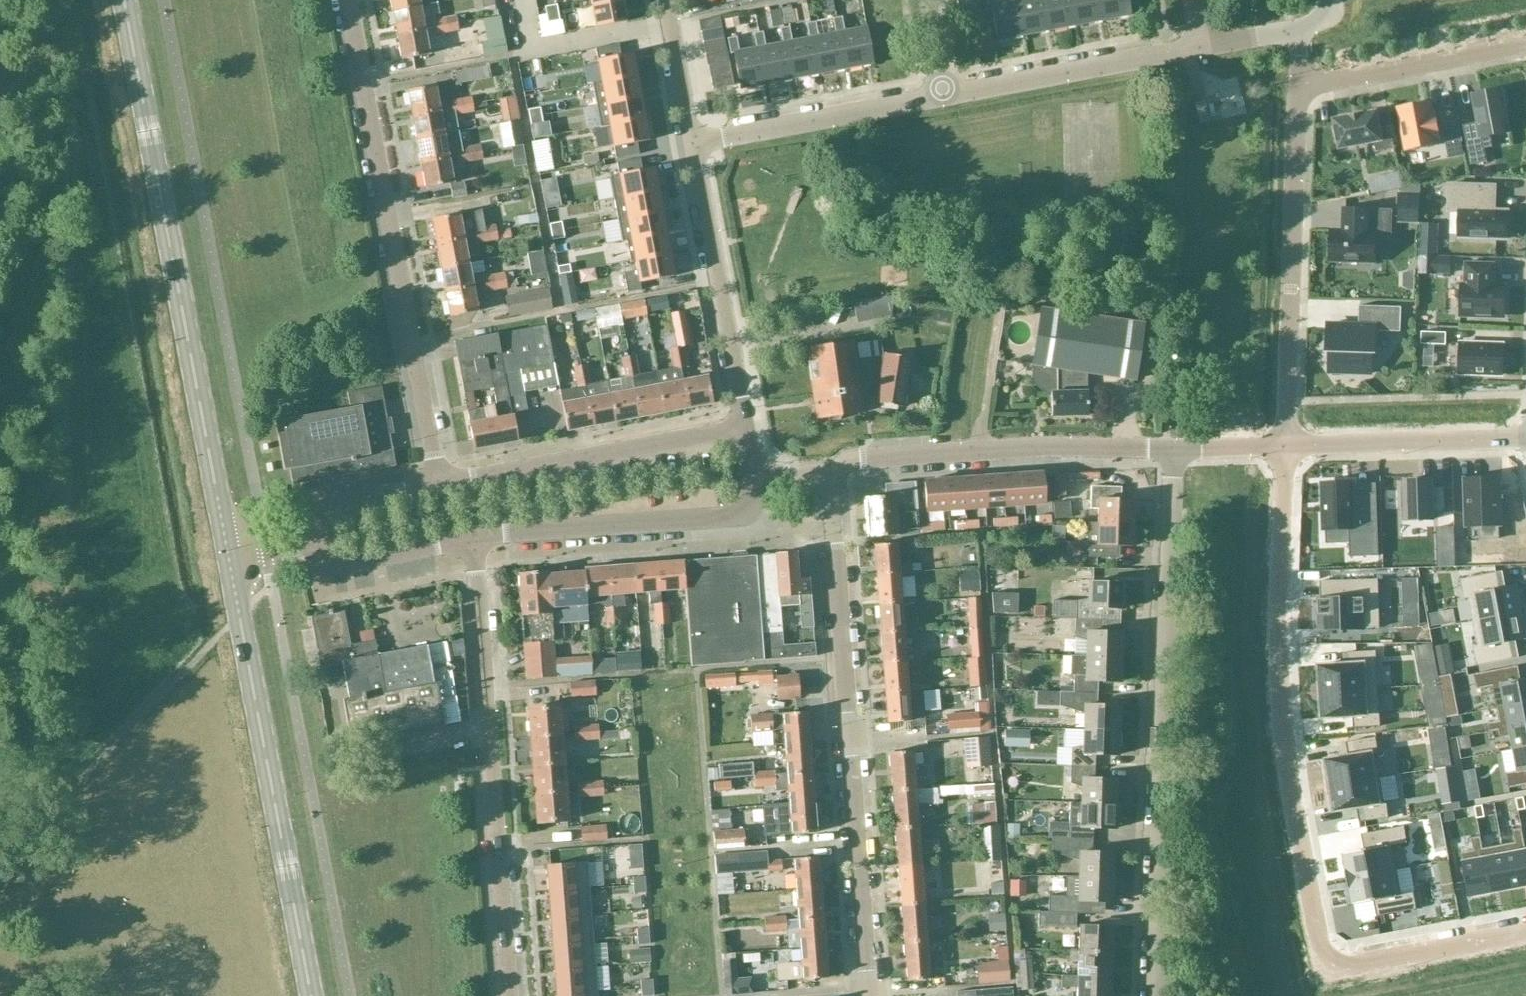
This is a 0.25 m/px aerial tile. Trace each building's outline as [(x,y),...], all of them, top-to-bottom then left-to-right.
[(432,0),(390,0),(392,11),(421,6),(433,4),(432,0)] [(592,9),(623,3),(622,0),(591,0),(592,9)] [(996,3),(995,0),(987,0),(988,4),(991,4),(998,40),(1025,35),(1018,0),(1011,0),(996,3)] [(1025,35),(1051,30),(1046,0),(1018,0),(1025,35)] [(1051,30),(1077,25),(1073,0),(1046,0),(1051,30)] [(1077,25),(1104,20),(1101,0),(1073,0),(1077,25)] [(1104,20),(1131,15),(1128,0),(1101,0),(1104,20)] [(961,16),(981,12),(979,1),(959,5),(961,16)] [(623,3),(592,9),(596,30),(627,24),(625,16),(623,3)] [(436,21),(435,16),(423,18),(421,6),(392,11),(396,35),(425,30),(437,27),(438,35),(449,33),(447,26),(446,19),(436,21)] [(557,7),(545,10),(546,17),(558,15),(557,7)] [(961,16),(963,26),(983,23),(981,12),(961,16)] [(558,15),(546,17),(548,25),(560,23),(558,15)] [(449,33),(459,31),(458,24),(456,17),(446,19),(447,26),(449,33)] [(722,28),(720,17),(719,17),(698,21),(700,32),(722,28)] [(840,32),(847,69),(873,64),(866,26),(843,31),(840,17),(832,19),(835,32),(840,32)] [(840,32),(835,32),(817,36),(814,22),(806,24),(809,38),(813,37),(821,74),(847,69),(840,32)] [(703,43),(724,39),(722,28),(700,32),(703,43)] [(813,37),(809,38),(790,41),(788,28),(780,29),(782,43),(787,42),(795,79),(821,74),(813,37)] [(429,54),(425,30),(396,35),(401,59),(429,54)] [(787,42),(782,43),(764,46),(761,33),(753,34),(756,48),(761,47),(768,84),(795,79),(787,42)] [(761,47),(756,48),(738,52),(735,38),(728,39),(730,54),(733,53),(740,89),(768,84),(761,47)] [(507,53),(504,39),(481,43),(483,54),(483,57),(507,53)] [(724,39),(703,43),(705,55),(726,50),(724,39)] [(618,44),(595,49),(601,81),(636,75),(632,54),(621,56),(618,44)] [(457,64),(479,61),(477,48),(455,50),(457,64)] [(726,51),(705,55),(707,66),(728,62),(726,51)] [(729,62),(709,66),(713,90),(733,86),(729,62)] [(456,85),(484,80),(490,78),(488,66),(453,72),(456,85)] [(636,75),(601,81),(592,83),(596,104),(640,96),(636,75)] [(450,96),(438,98),(436,85),(408,90),(412,115),(452,109),(453,115),(454,115),(464,113),(461,100),(451,101),(450,96)] [(1510,133),(1505,107),(1509,106),(1505,89),(1472,95),(1478,124),(1464,126),(1471,165),(1486,162),(1482,138),(1510,133)] [(640,96),(596,104),(600,128),(610,126),(609,124),(644,117),(640,96)] [(461,100),(464,113),(474,111),(472,98),(461,100)] [(1429,103),(1399,109),(1407,150),(1436,145),(1435,140),(1439,139),(1435,114),(1431,115),(1429,103)] [(540,108),(528,110),(529,118),(541,116),(540,108)] [(457,132),(454,115),(453,115),(452,109),(412,115),(417,139),(445,134),(445,135),(457,132)] [(1376,113),(1335,121),(1340,148),(1374,142),(1376,152),(1395,149),(1390,125),(1378,127),(1376,113)] [(541,116),(529,118),(531,126),(543,124),(541,116)] [(644,117),(609,124),(610,126),(616,159),(639,154),(637,143),(649,141),(644,117)] [(498,125),(503,149),(522,145),(518,121),(498,125)] [(1458,121),(1445,123),(1449,143),(1462,141),(1458,121)] [(460,149),(457,132),(445,135),(445,134),(417,139),(421,163),(449,158),(461,156),(460,149)] [(471,147),(473,161),(483,159),(481,145),(471,147)] [(463,163),(473,161),(471,147),(460,149),(461,156),(463,163)] [(449,158),(421,163),(426,188),(454,183),(451,170),(464,168),(463,163),(461,156),(449,158)] [(640,159),(616,163),(619,175),(609,176),(613,199),(658,190),(654,168),(642,171),(640,159)] [(1495,186),(1449,185),(1448,212),(1460,212),(1459,238),(1507,240),(1508,212),(1495,211),(1495,186)] [(658,190),(613,199),(618,220),(627,218),(662,212),(658,190)] [(1420,196),(1398,195),(1398,221),(1419,222),(1420,196)] [(553,218),(559,203),(546,198),(540,213),(553,218)] [(488,241),(485,227),(482,209),(431,218),(436,243),(476,236),(477,243),(478,243),(488,241)] [(1344,209),(1343,223),(1345,223),(1345,231),(1331,231),(1330,261),(1375,263),(1376,235),(1391,236),(1392,211),(1344,209)] [(662,212),(627,218),(618,220),(622,242),(626,241),(626,240),(666,233),(662,212)] [(561,222),(549,224),(551,232),(563,230),(561,222)] [(485,227),(488,241),(498,239),(496,225),(485,227)] [(523,231),(527,254),(540,253),(537,230),(523,231)] [(563,230),(551,232),(552,240),(564,238),(563,230)] [(666,233),(626,240),(626,241),(630,263),(635,262),(635,261),(670,254),(666,233)] [(479,248),(478,243),(477,243),(476,236),(436,243),(440,267),(469,262),(467,251),(479,248)] [(670,254),(635,261),(635,262),(637,271),(624,274),(627,293),(641,291),(639,283),(674,276),(670,254)] [(1450,274),(1451,258),(1437,258),(1436,274),(1450,274)] [(483,273),(471,275),(469,262),(440,267),(445,292),(473,287),(485,284),(486,291),(497,289),(494,274),(484,276),(483,273)] [(1493,287),(1494,265),(1466,264),(1466,286),(1461,286),(1460,316),(1504,317),(1505,287),(1493,287)] [(569,265),(557,267),(559,275),(571,273),(569,265)] [(494,274),(497,289),(507,287),(504,272),(494,274)] [(600,303),(617,301),(614,277),(597,278),(600,303)] [(487,297),(486,291),(485,284),(473,287),(445,292),(449,316),(478,311),(476,299),(487,297)] [(505,297),(508,316),(550,309),(547,289),(505,297)] [(621,320),(646,316),(643,300),(619,304),(621,320)] [(1359,326),(1328,325),(1327,351),(1332,351),(1331,373),(1371,374),(1372,353),(1375,353),(1376,332),(1401,333),(1402,308),(1359,306),(1359,326)] [(595,322),(616,318),(614,307),(592,311),(595,322)] [(1088,416),(1087,392),(1086,373),(1135,380),(1143,325),(1040,310),(1032,365),(1056,368),(1057,394),(1051,394),(1051,418),(1088,416)] [(573,330),(590,329),(590,319),(572,320),(573,330)] [(546,325),(497,334),(504,373),(512,416),(528,413),(520,371),(553,365),(546,325)] [(1422,332),(1421,345),(1446,346),(1446,333),(1422,332)] [(504,373),(497,334),(454,342),(463,394),(493,388),(496,405),(467,411),(474,449),(517,441),(512,416),(504,373)] [(854,341),(806,348),(812,395),(813,399),(816,419),(863,413),(861,398),(856,360),(854,341)] [(1460,344),(1459,374),(1502,376),(1503,345),(1460,344)] [(672,359),(685,357),(683,347),(670,349),(672,359)] [(884,357),(856,360),(861,398),(872,397),(871,391),(879,391),(876,404),(902,409),(905,387),(911,387),(909,367),(910,359),(885,355),(884,357)] [(623,369),(637,366),(635,356),(622,359),(623,369)] [(682,380),(683,380),(681,368),(687,367),(685,357),(672,359),(674,370),(656,373),(663,413),(687,409),(682,380)] [(575,378),(589,376),(587,365),(573,368),(575,378)] [(639,377),(639,376),(637,366),(623,369),(625,379),(632,378),(639,377)] [(639,418),(663,413),(656,373),(639,376),(639,377),(632,378),(635,390),(639,418)] [(584,387),(591,386),(589,376),(575,378),(577,388),(574,388),(574,392),(560,395),(567,432),(591,427),(584,387)] [(687,409),(712,404),(707,376),(683,380),(682,380),(687,409)] [(611,394),(609,382),(591,386),(584,387),(591,427),(616,422),(611,394)] [(386,416),(383,401),(381,387),(347,393),(350,408),(275,422),(284,471),(289,470),(292,485),(321,480),(395,467),(393,453),(390,436),(388,427),(386,416)] [(616,422),(639,418),(635,390),(611,394),(616,422)] [(1064,498),(1063,473),(1049,474),(1050,499),(1064,498)] [(1021,475),(1023,506),(1044,504),(1041,474),(1021,475)] [(1021,475),(1002,476),(1004,507),(1023,506),(1021,475)] [(1002,476),(983,478),(985,508),(1004,507),(1002,476)] [(983,478),(963,479),(965,510),(985,508),(983,478)] [(1498,540),(1498,526),(1501,526),(1500,478),(1465,479),(1466,527),(1480,527),(1480,540),(1498,540)] [(963,479),(944,480),(946,511),(965,510),(963,479)] [(944,480),(924,482),(926,512),(946,511),(944,480)] [(1433,480),(1405,481),(1405,493),(1402,493),(1402,509),(1406,508),(1406,520),(1434,519),(1434,512),(1446,511),(1445,487),(1433,488),(1433,480)] [(894,496),(864,498),(867,538),(897,536),(897,531),(919,529),(915,483),(893,484),(894,496)] [(1350,557),(1379,556),(1377,494),(1353,495),(1352,483),(1322,484),(1324,530),(1349,530),(1350,557)] [(1097,523),(1132,524),(1133,501),(1098,499),(1099,488),(1090,488),(1089,509),(1097,510),(1097,523)] [(1051,524),(1050,515),(1038,516),(1039,524),(1051,524)] [(1017,526),(1017,518),(1005,519),(1005,527),(1017,526)] [(1005,527),(1005,519),(993,519),(993,528),(1005,527)] [(979,528),(978,520),(966,521),(967,529),(979,528)] [(967,529),(966,521),(954,522),(955,530),(967,529)] [(944,531),(944,522),(920,524),(920,532),(944,531)] [(1132,548),(1132,524),(1097,523),(1097,524),(1087,523),(1086,546),(1088,546),(1088,557),(1097,558),(1097,556),(1110,557),(1111,547),(1132,548)] [(899,575),(899,579),(911,578),(910,568),(898,566),(896,545),(873,547),(875,576),(899,575)] [(800,629),(812,628),(808,579),(797,579),(795,553),(772,555),(754,557),(754,556),(683,561),(685,588),(691,666),(743,662),(743,661),(814,656),(813,642),(781,645),(778,608),(798,606),(800,629)] [(660,590),(685,588),(683,561),(658,563),(660,590)] [(660,590),(658,563),(634,565),(636,592),(648,591),(650,605),(653,605),(654,615),(669,614),(668,603),(661,603),(660,590)] [(623,594),(636,592),(634,565),(610,566),(613,607),(620,607),(624,607),(623,594)] [(620,607),(613,607),(610,566),(584,568),(584,571),(587,605),(601,604),(605,608),(606,618),(620,617),(620,607)] [(584,571),(549,574),(553,624),(589,621),(587,605),(584,571)] [(553,624),(549,574),(549,572),(518,574),(522,615),(525,644),(524,644),(527,678),(557,675),(553,624)] [(1469,599),(1473,622),(1520,613),(1520,610),(1524,609),(1520,592),(1516,592),(1516,588),(1500,590),(1497,573),(1460,580),(1464,599),(1469,599)] [(900,597),(899,579),(899,575),(875,576),(877,606),(901,604),(901,608),(914,608),(913,598),(900,597)] [(1319,630),(1380,628),(1378,580),(1330,581),(1331,599),(1319,600),(1319,630)] [(1052,600),(1051,619),(1074,620),(1099,621),(1100,610),(1122,610),(1123,585),(1088,584),(1087,599),(1079,601),(1052,600)] [(1018,594),(991,593),(993,614),(1018,614),(1018,594)] [(966,620),(979,620),(978,599),(965,600),(966,620)] [(902,626),(901,608),(901,604),(877,606),(880,635),(903,634),(904,638),(916,637),(916,635),(915,627),(902,626)] [(352,650),(351,645),(344,611),(332,613),(332,610),(328,610),(329,614),(310,617),(320,670),(342,666),(343,666),(342,660),(350,659),(348,651),(352,650)] [(1473,622),(1478,646),(1473,647),(1476,666),(1513,659),(1510,642),(1525,639),(1524,634),(1525,634),(1525,621),(1525,616),(1521,617),(1520,613),(1473,622)] [(669,614),(654,615),(655,625),(670,625),(669,614)] [(620,617),(606,618),(606,629),(621,628),(620,617)] [(1099,634),(1099,621),(1074,620),(1074,638),(1086,642),(1085,657),(1120,659),(1121,635),(1099,634)] [(983,658),(981,630),(968,631),(970,659),(983,658)] [(917,635),(916,635),(916,637),(904,638),(903,634),(880,635),(882,664),(905,663),(906,666),(920,665),(917,635)] [(446,642),(378,654),(375,640),(351,645),(352,650),(348,651),(350,659),(342,660),(343,666),(342,666),(348,698),(350,698),(351,700),(343,701),(351,742),(460,722),(446,642)] [(1319,693),(1378,689),(1376,651),(1349,653),(1350,665),(1319,667),(1320,685),(1319,685),(1319,693)] [(1120,659),(1085,657),(1070,657),(1070,675),(1073,676),(1072,692),(1072,693),(1097,694),(1097,683),(1119,683),(1120,659)] [(593,674),(592,659),(556,661),(557,675),(593,674)] [(967,660),(969,687),(986,686),(984,659),(967,660)] [(907,684),(906,666),(905,663),(882,664),(884,694),(907,692),(907,696),(921,695),(921,685),(907,684)] [(1519,667),(1474,675),(1477,690),(1493,687),(1497,709),(1525,703),(1525,679),(1521,680),(1519,667)] [(735,688),(735,682),(734,674),(704,676),(705,690),(735,688)] [(756,690),(773,689),(772,676),(755,677),(756,690)] [(776,698),(798,696),(796,676),(775,678),(776,698)] [(597,694),(596,686),(596,681),(570,683),(571,696),(597,694)] [(627,689),(600,695),(603,708),(630,702),(627,689)] [(1381,727),(1378,689),(1319,693),(1320,700),(1321,700),(1322,718),(1353,717),(1354,729),(1381,727)] [(923,695),(921,695),(907,696),(907,692),(884,694),(886,723),(909,722),(910,727),(925,726),(923,695)] [(1096,707),(1097,694),(1072,693),(1072,692),(1060,692),(1059,706),(1072,710),(1072,712),(1083,714),(1083,730),(1118,731),(1119,708),(1096,707)] [(1525,725),(1525,703),(1497,709),(1499,722),(1487,724),(1489,732),(1498,731),(1525,725)] [(530,737),(562,734),(559,706),(528,708),(530,737)] [(784,744),(809,742),(807,711),(782,713),(770,714),(749,715),(750,734),(772,733),(771,725),(782,724),(784,744)] [(980,729),(979,713),(946,716),(947,731),(980,729)] [(574,740),(587,739),(586,725),(573,726),(574,740)] [(598,725),(586,725),(587,739),(599,739),(598,725)] [(1498,731),(1500,739),(1511,737),(1514,750),(1525,747),(1525,725),(1498,731)] [(1117,756),(1118,731),(1083,730),(1082,746),(1071,749),(1070,766),(1094,768),(1095,756),(1117,756)] [(533,765),(564,763),(562,734),(530,737),(533,765)] [(1355,756),(1327,760),(1329,779),(1330,786),(1380,778),(1376,754),(1378,754),(1376,738),(1352,741),(1355,756)] [(968,740),(970,768),(990,767),(988,739),(968,740)] [(812,772),(809,742),(784,744),(786,768),(786,773),(812,772)] [(1514,750),(1518,771),(1506,774),(1509,789),(1525,786),(1525,747),(1514,750)] [(892,791),(915,789),(915,780),(928,777),(927,767),(913,766),(912,751),(890,753),(890,756),(888,756),(889,767),(890,767),(892,791)] [(535,793),(566,791),(564,763),(533,765),(535,793)] [(1094,780),(1094,768),(1070,766),(1069,784),(1081,788),(1081,803),(1081,804),(1115,806),(1116,781),(1094,780)] [(814,801),(812,772),(786,773),(786,775),(774,776),(774,773),(764,774),(765,787),(774,786),(775,791),(787,790),(788,803),(814,801)] [(765,787),(764,774),(753,774),(754,787),(765,787)] [(1380,778),(1330,786),(1331,794),(1332,794),(1335,812),(1363,807),(1365,822),(1389,818),(1386,802),(1384,802),(1380,778)] [(603,781),(590,782),(592,796),(604,795),(603,781)] [(592,796),(590,782),(577,783),(578,797),(592,796)] [(895,829),(918,827),(918,818),(931,815),(930,806),(916,803),(915,789),(892,791),(893,794),(891,794),(892,805),(893,805),(895,829)] [(566,791),(535,793),(537,822),(568,820),(566,791)] [(636,795),(617,798),(623,837),(642,834),(636,795)] [(1525,810),(1525,808),(1524,798),(1516,799),(1518,811),(1525,810)] [(816,832),(814,801),(788,803),(775,804),(776,824),(764,825),(765,836),(816,832)] [(1115,831),(1115,806),(1081,804),(1081,803),(1069,803),(1068,839),(1068,840),(1092,841),(1092,830),(1115,831)] [(1477,819),(1485,817),(1483,806),(1475,807),(1477,819)] [(970,808),(971,830),(996,829),(995,807),(970,808)] [(582,841),(608,839),(607,825),(581,827),(582,841)] [(898,866),(921,865),(921,855),(934,853),(933,843),(920,843),(918,827),(895,829),(895,832),(894,832),(895,845),(896,845),(898,866)] [(1365,850),(1343,854),(1346,871),(1345,871),(1347,880),(1397,871),(1392,847),(1407,844),(1404,827),(1362,835),(1365,850)] [(1525,887),(1525,854),(1523,839),(1524,839),(1522,829),(1513,830),(1515,843),(1503,846),(1511,890),(1525,887)] [(999,884),(998,830),(982,831),(983,868),(980,868),(980,884),(999,884)] [(743,847),(743,846),(743,831),(712,833),(713,849),(743,847)] [(1469,898),(1491,894),(1482,847),(1483,847),(1481,837),(1472,838),(1474,851),(1461,853),(1469,898)] [(1091,854),(1092,841),(1068,840),(1068,839),(1052,839),(1051,853),(1067,858),(1067,859),(1079,862),(1079,877),(1113,879),(1114,855),(1091,854)] [(1483,849),(1483,847),(1482,847),(1491,894),(1511,890),(1503,846),(1483,849)] [(740,866),(753,865),(763,865),(762,852),(740,853),(740,866)] [(716,874),(739,873),(738,853),(714,855),(716,874)] [(795,889),(821,887),(818,856),(793,858),(795,889)] [(781,871),(781,860),(780,859),(767,860),(768,872),(781,871)] [(589,889),(587,862),(546,866),(548,893),(589,889)] [(901,904),(924,903),(924,893),(937,892),(936,881),(923,879),(921,865),(898,866),(898,869),(897,869),(898,881),(899,881),(901,904)] [(1397,871),(1347,880),(1348,887),(1349,887),(1352,903),(1374,899),(1377,915),(1416,907),(1413,893),(1402,895),(1397,871)] [(645,885),(644,877),(632,878),(633,886),(645,885)] [(1112,904),(1113,879),(1079,877),(1078,892),(1066,896),(1065,913),(1075,914),(1089,914),(1090,903),(1112,904)] [(646,893),(645,885),(633,886),(633,894),(646,893)] [(1008,886),(1007,903),(1025,903),(1025,886),(1008,886)] [(797,918),(823,917),(821,887),(795,889),(797,918)] [(591,915),(589,889),(548,893),(550,918),(591,915)] [(904,942),(928,941),(927,931),(940,929),(939,918),(926,916),(924,903),(901,904),(901,907),(900,907),(900,918),(902,918),(904,942)] [(1075,914),(1065,913),(1039,912),(1038,927),(1075,929),(1075,914)] [(593,941),(591,915),(550,918),(552,944),(593,941)] [(777,931),(786,930),(785,915),(775,916),(777,931)] [(775,916),(764,917),(765,932),(777,931),(775,916)] [(800,948),(825,947),(823,917),(797,918),(800,948)] [(987,937),(1003,938),(1003,921),(987,921),(987,937)] [(1078,951),(1111,952),(1111,927),(1079,926),(1078,951)] [(649,936),(648,928),(636,929),(637,937),(649,936)] [(649,945),(649,936),(637,937),(637,945),(649,945)] [(595,966),(593,941),(552,944),(554,969),(595,966)] [(907,981),(930,980),(930,970),(943,966),(942,956),(929,955),(928,941),(904,942),(904,945),(903,945),(904,956),(905,956),(907,981)] [(775,970),(776,981),(790,980),(802,980),(827,978),(825,947),(800,948),(801,963),(786,964),(786,969),(775,970)] [(1111,952),(1078,951),(1070,951),(1070,962),(1078,962),(1077,975),(1110,977),(1111,952)] [(1031,960),(1019,961),(1020,976),(1032,975),(1031,960)] [(1007,961),(975,964),(977,984),(1009,982),(1007,961)] [(597,992),(595,966),(554,969),(556,995),(597,992)] [(1032,975),(1020,976),(1022,991),(1033,989),(1032,975)] [(1077,975),(1061,975),(1061,986),(1077,987),(1077,995),(1109,995),(1110,977),(1077,975)] [(730,980),(730,992),(755,990),(754,978),(730,980)] [(653,988),(652,980),(640,981),(641,989),(653,988)] [(956,992),(956,995),(1012,995),(1012,988),(981,990),(956,992)]
